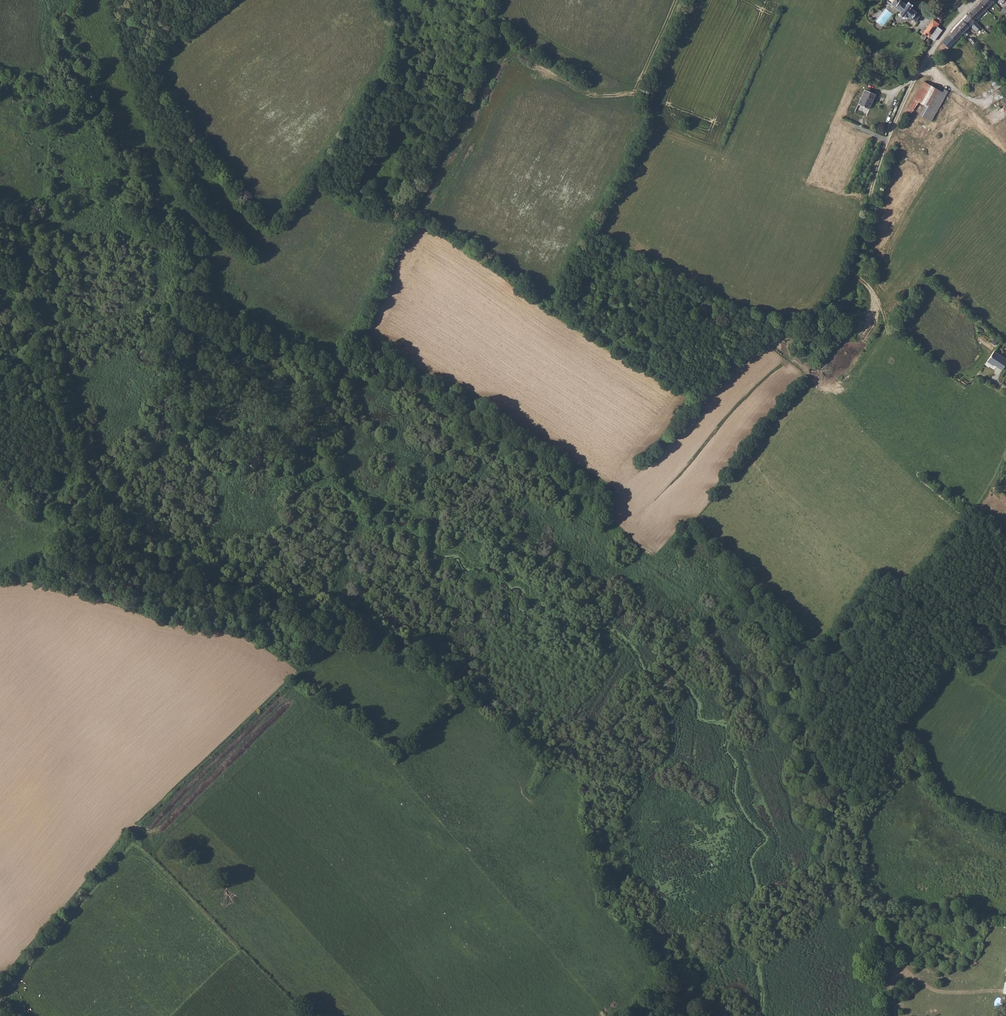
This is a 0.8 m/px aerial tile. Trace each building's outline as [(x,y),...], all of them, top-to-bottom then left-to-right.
[(911,19),(912,19),(915,22),(920,15),(917,12),(910,7),(912,5),(908,2),(906,4),(901,0),(887,0),(891,3),(891,4),(895,6),(894,7),(911,19)] [(945,12),(946,13),(953,6),(955,8),(963,0),(953,0),(950,3),(950,4),(945,9),(946,10),(945,12)] [(968,14),(975,21),(996,0),(983,0),(968,14)] [(936,16),(941,20),(945,13),(940,10),(936,16)] [(956,27),(949,35),(956,41),(970,25),(976,31),(981,27),(975,21),(968,14),(956,27)] [(927,36),(929,38),(930,37),(939,24),(933,20),(920,37),(924,40),(927,36)] [(949,35),(940,47),(945,51),(949,48),(956,41),(949,35)] [(920,115),(932,121),(948,90),(945,88),(943,91),(923,80),(908,110),(913,113),(918,102),(925,105),(920,115)] [(865,90),(858,104),(869,109),(876,94),(865,90)] [(994,352),(987,361),(987,363),(992,366),(992,365),(994,366),(1001,372),(1005,365),(1005,361),(994,352)]
